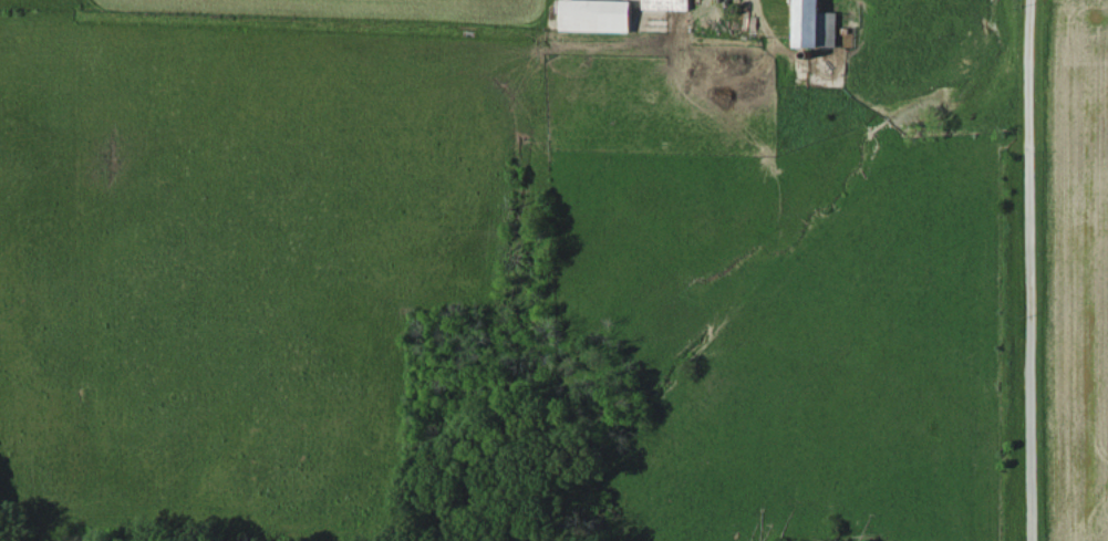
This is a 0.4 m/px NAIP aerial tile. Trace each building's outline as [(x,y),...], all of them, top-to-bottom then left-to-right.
[(631,31),(632,0),(617,0),(563,0),(562,30),(631,31)] [(643,8),(689,10),(689,0),(643,0),(643,8)] [(821,12),(821,0),(795,0),(795,46),(836,46),(837,12),(821,12)]
